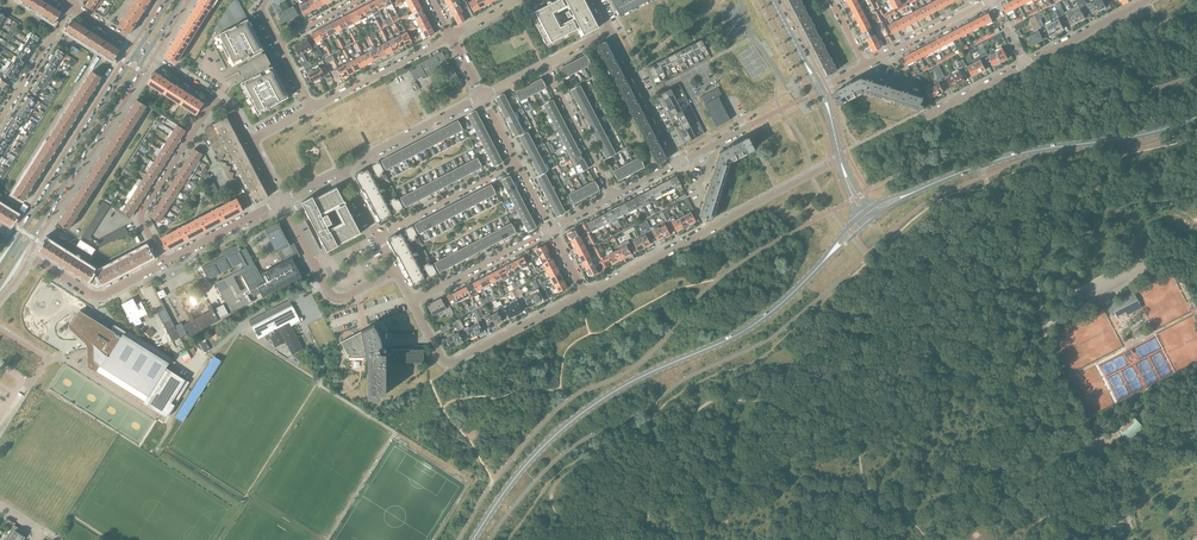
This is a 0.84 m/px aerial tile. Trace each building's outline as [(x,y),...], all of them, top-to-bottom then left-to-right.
[(28,5),(38,11),(44,1),(42,0),(23,0),(22,1),(28,5)] [(95,11),(99,5),(91,0),(90,0),(87,6),(95,11)] [(151,0),(135,0),(129,9),(141,16),(151,0)] [(198,3),(209,10),(216,0),(200,0),(198,3)] [(214,30),(214,31),(216,33),(216,35),(233,66),(237,64),(264,50),(260,42),(248,19),(244,12),(238,1),(238,0),(232,0),(214,30)] [(273,1),(271,4),(279,19),(280,18),(282,23),(288,20),(287,19),(292,16),(293,17),(298,15),(293,6),(282,12),(279,4),(279,3),(285,0),(274,0),(273,1)] [(306,2),(310,11),(313,9),(314,10),(317,8),(313,0),(310,0),(308,1),(308,0),(307,0),(305,1),(306,2)] [(322,0),(313,0),(317,8),(321,6),(321,5),(324,4),(322,0)] [(382,0),(375,0),(374,1),(379,10),(385,7),(382,0)] [(460,6),(457,0),(455,0),(447,4),(448,5),(448,6),(449,9),(450,9),(451,11),(460,6)] [(475,0),(474,0),(469,3),(473,11),(474,11),(478,10),(477,9),(480,8),(475,0)] [(484,0),(475,0),(480,8),(481,8),(484,7),(484,6),(486,5),(484,0)] [(591,11),(590,11),(587,13),(580,0),(556,0),(531,13),(531,14),(532,14),(535,15),(536,17),(535,20),(535,21),(534,22),(536,21),(543,36),(542,36),(543,36),(543,37),(547,38),(547,39),(547,43),(546,43),(547,44),(580,27),(584,35),(599,27),(594,19),(591,17),(590,16),(591,12),(590,12),(591,11)] [(619,15),(621,17),(654,0),(611,0),(619,15)] [(803,6),(800,0),(788,0),(797,17),(802,15),(803,18),(808,16),(803,6)] [(890,3),(893,9),(901,5),(898,0),(895,0),(890,3)] [(935,11),(942,7),(938,0),(936,0),(931,3),(935,11)] [(1009,2),(1015,12),(1017,11),(1015,8),(1020,6),(1016,0),(1014,0),(1009,2)] [(1082,19),(1085,18),(1082,11),(1085,9),(1080,0),(1076,0),(1079,6),(1080,8),(1077,9),(1077,11),(1074,13),(1078,21),(1082,19)] [(1085,9),(1089,7),(1092,14),(1099,10),(1095,2),(1091,3),(1091,2),(1087,4),(1087,2),(1086,2),(1085,0),(1080,0),(1085,9)] [(1095,2),(1099,10),(1106,7),(1102,0),(1098,0),(1095,2)] [(38,11),(44,15),(54,22),(60,12),(44,1),(38,11)] [(379,10),(374,1),(371,2),(369,3),(369,4),(368,4),(373,13),(379,10)] [(310,11),(306,2),(299,6),(304,15),(308,13),(308,12),(310,11)] [(418,2),(409,6),(412,13),(421,8),(421,7),(420,5),(418,2)] [(1015,12),(1009,2),(1003,6),(1006,13),(1011,10),(1012,13),(1015,12)] [(192,12),(188,20),(199,27),(209,10),(198,3),(194,10),(195,11),(193,13),(192,12)] [(850,8),(853,14),(861,10),(858,3),(850,8)] [(925,6),(929,14),(935,11),(931,3),(925,6)] [(373,13),(368,4),(365,6),(364,5),(362,6),(362,7),(367,16),(373,13)] [(454,17),(463,12),(460,6),(451,11),(451,12),(452,15),(453,15),(454,17)] [(919,9),(923,17),(929,14),(925,6),(919,9)] [(367,16),(362,7),(359,9),(358,8),(356,10),(355,11),(360,20),(367,16)] [(421,8),(412,13),(416,19),(425,15),(424,14),(425,13),(423,11),(421,8)] [(130,33),(141,16),(129,9),(118,26),(130,33)] [(917,20),(923,17),(919,9),(913,12),(917,20)] [(853,14),(856,20),(864,16),(861,10),(853,14)] [(360,20),(355,11),(352,12),(350,13),(350,14),(349,14),(354,23),(360,20)] [(877,17),(879,16),(877,11),(875,12),(876,14),(871,16),(873,19),(877,17)] [(0,12),(0,21),(2,22),(5,24),(9,18),(0,12)] [(458,24),(467,20),(463,12),(454,17),(455,18),(454,18),(456,21),(458,24)] [(913,12),(906,16),(910,24),(917,20),(913,12)] [(992,20),(989,13),(982,17),(985,24),(992,20)] [(1034,15),(1035,15),(1037,20),(1040,27),(1044,25),(1040,19),(1042,18),(1041,17),(1044,16),(1042,13),(1040,14),(1039,13),(1034,15)] [(1071,25),(1078,21),(1074,13),(1070,15),(1069,13),(1066,15),(1071,25)] [(354,23),(349,14),(346,15),(343,16),(343,17),(347,26),(354,23)] [(425,15),(416,19),(419,25),(428,21),(428,20),(427,17),(426,17),(425,15)] [(818,35),(812,23),(808,16),(803,18),(802,15),(797,17),(807,36),(812,34),(813,38),(818,35)] [(1037,20),(1035,15),(1028,19),(1035,31),(1036,33),(1029,37),(1033,45),(1043,39),(1039,31),(1038,29),(1041,27),(1040,27),(1037,20)] [(856,20),(860,26),(868,22),(864,16),(856,20)] [(910,24),(906,16),(900,19),(904,27),(910,24)] [(347,26),(343,17),(340,19),(340,18),(337,20),(336,21),(341,30),(347,26)] [(982,17),(975,20),(979,27),(985,24),(982,17)] [(900,19),(894,22),(898,30),(904,27),(900,19)] [(1052,23),(1057,32),(1063,29),(1060,23),(1061,22),(1059,20),(1058,19),(1052,23)] [(88,30),(72,20),(66,29),(82,40),(88,30)] [(182,29),(177,36),(189,43),(199,27),(188,20),(183,27),(184,27),(183,29),(182,29)] [(979,27),(975,20),(969,23),(972,30),(979,27)] [(341,30),(336,21),(333,22),(331,23),(330,24),(335,33),(339,31),(340,32),(342,31),(341,30)] [(428,21),(419,25),(422,32),(431,27),(431,26),(430,24),(428,21)] [(1023,21),(1014,26),(1016,30),(1018,29),(1025,26),(1023,21)] [(860,26),(863,33),(871,29),(868,22),(860,26)] [(898,30),(894,22),(887,26),(891,34),(898,30)] [(969,23),(962,27),(966,34),(972,30),(969,23)] [(1057,32),(1052,23),(1045,26),(1046,27),(1045,27),(1047,30),(1050,36),(1057,32)] [(335,33),(330,24),(327,25),(325,26),(325,27),(324,27),(329,36),(335,33)] [(329,36),(324,27),(321,29),(321,28),(318,29),(318,30),(317,31),(322,40),(329,36)] [(431,27),(422,32),(425,38),(434,33),(434,32),(433,30),(431,27)] [(966,34),(962,27),(956,30),(959,37),(966,34)] [(863,33),(866,39),(874,35),(871,29),(863,33)] [(82,40),(98,50),(104,40),(88,30),(82,40)] [(956,30),(949,34),(953,41),(959,37),(956,30)] [(322,40),(317,31),(315,32),(314,31),(312,33),(311,34),(313,39),(310,40),(321,60),(322,59),(324,58),(316,43),(320,41),(321,43),(323,42),(322,40)] [(400,35),(405,45),(406,44),(406,45),(409,43),(411,41),(407,32),(400,35)] [(40,38),(32,33),(28,39),(36,44),(40,38)] [(1003,38),(1000,33),(989,39),(991,44),(1003,38)] [(828,54),(823,43),(818,35),(813,38),(812,34),(807,36),(817,56),(822,54),(823,57),(828,54)] [(953,41),(949,34),(943,37),(946,44),(953,41)] [(400,35),(394,39),(399,48),(400,47),(400,48),(402,47),(402,46),(405,45),(400,35)] [(866,39),(869,45),(877,41),(874,35),(866,39)] [(177,36),(175,40),(173,43),(174,44),(173,46),(171,45),(165,56),(176,63),(189,43),(177,36)] [(943,37),(936,40),(940,47),(946,44),(943,37)] [(36,44),(28,39),(24,45),(32,50),(36,44)] [(305,69),(310,66),(308,61),(307,62),(302,53),(312,48),(307,39),(294,46),(297,51),(296,52),(305,69)] [(394,39),(387,42),(392,51),(393,51),(394,51),(396,50),(396,49),(399,48),(394,39)] [(706,49),(701,39),(695,42),(701,52),(706,49)] [(98,50),(108,56),(114,60),(120,50),(104,40),(98,50)] [(940,47),(936,40),(930,44),(933,51),(940,47)] [(667,159),(606,41),(604,41),(603,42),(596,46),(657,164),(664,160),(666,159),(667,159)] [(877,41),(869,45),(873,52),(881,47),(877,41)] [(381,45),(386,54),(387,54),(390,53),(392,51),(387,42),(381,45)] [(695,42),(690,45),(695,55),(701,52),(695,42)] [(930,44),(923,47),(927,54),(933,51),(930,44)] [(979,46),(980,49),(984,56),(987,54),(982,44),(979,46)] [(32,50),(24,45),(20,51),(28,56),(32,50)] [(369,52),(374,61),(374,60),(375,61),(377,60),(377,59),(380,58),(375,49),(373,45),(372,46),(371,46),(373,50),(369,52)] [(383,56),(386,54),(381,45),(375,49),(380,58),(381,57),(381,58),(383,56)] [(695,55),(690,45),(685,48),(690,58),(695,55)] [(927,54),(923,47),(917,51),(920,57),(927,54)] [(1000,62),(1007,58),(1006,55),(1008,54),(1006,51),(1004,51),(1002,47),(998,48),(1000,51),(996,53),(1000,62)] [(685,48),(679,51),(684,61),(690,58),(685,48)] [(68,55),(58,49),(54,55),(61,60),(63,56),(66,58),(68,55)] [(996,53),(995,50),(989,54),(989,55),(988,56),(993,65),(1000,62),(996,53)] [(28,56),(20,51),(17,57),(24,62),(28,56)] [(684,61),(679,51),(674,53),(679,64),(684,61)] [(917,51),(910,54),(914,61),(920,57),(917,51)] [(369,52),(362,55),(367,64),(368,64),(371,63),(371,62),(374,61),(369,52)] [(442,52),(439,53),(416,66),(417,68),(411,72),(410,71),(415,80),(421,77),(422,78),(424,78),(425,77),(427,77),(429,76),(430,76),(432,75),(433,73),(435,72),(436,71),(435,69),(441,66),(443,70),(448,80),(448,81),(457,76),(457,75),(457,76),(452,66),(452,65),(449,67),(448,63),(448,62),(447,62),(442,52)] [(674,53),(668,56),(674,66),(679,64),(674,53)] [(837,70),(833,63),(828,54),(823,57),(822,54),(817,56),(827,75),(828,74),(828,75),(830,74),(837,70)] [(914,61),(910,54),(904,57),(907,64),(914,61)] [(50,61),(57,66),(61,60),(54,55),(52,58),(51,57),(49,60),(50,61)] [(327,64),(332,61),(334,60),(332,55),(324,60),(327,64)] [(356,58),(361,68),(362,67),(362,68),(364,66),(367,64),(362,55),(356,58)] [(581,57),(579,58),(584,67),(590,64),(586,55),(581,58),(581,57)] [(674,66),(668,56),(663,59),(668,69),(674,66)] [(24,62),(17,57),(13,63),(21,68),(24,62)] [(356,58),(350,62),(354,71),(355,70),(356,71),(358,70),(358,69),(361,68),(356,58)] [(577,60),(573,62),(577,71),(584,67),(579,58),(577,60)] [(663,59),(658,62),(663,72),(668,69),(663,59)] [(981,60),(974,63),(979,73),(986,69),(982,63),(983,63),(981,60)] [(60,68),(57,66),(50,61),(46,67),(53,72),(55,73),(58,70),(59,70),(60,68)] [(21,68),(13,63),(11,62),(7,68),(17,74),(21,68)] [(317,62),(310,66),(305,69),(307,73),(311,82),(324,76),(327,82),(332,79),(325,65),(320,68),(320,67),(319,67),(319,68),(314,70),(313,67),(318,64),(317,62)] [(350,62),(343,65),(348,74),(349,74),(352,73),(352,72),(354,71),(350,62)] [(577,71),(573,62),(569,64),(566,65),(571,74),(577,71)] [(663,72),(658,62),(652,65),(658,75),(658,74),(663,72)] [(974,63),(968,67),(967,68),(969,70),(972,76),(979,73),(974,63)] [(331,72),(335,81),(336,80),(337,81),(339,79),(342,77),(337,68),(335,65),(334,65),(333,66),(334,70),(331,72)] [(343,65),(337,68),(342,77),(343,77),(345,76),(348,74),(343,65)] [(564,77),(571,74),(566,65),(564,66),(560,69),(564,77)] [(659,77),(658,74),(658,75),(652,65),(647,67),(653,80),(659,77)] [(935,67),(940,75),(941,78),(944,76),(939,65),(935,67)] [(246,80),(241,82),(257,113),(269,107),(277,103),(281,101),(289,97),(289,96),(288,97),(276,73),(272,66),(246,80)] [(53,72),(46,67),(42,73),(49,78),(53,72)] [(17,74),(7,68),(3,74),(13,80),(17,74)] [(102,77),(99,75),(92,71),(81,88),(86,91),(85,92),(86,92),(85,94),(89,97),(102,77)] [(953,74),(958,84),(964,80),(961,74),(962,74),(960,71),(959,71),(953,74)] [(171,82),(164,78),(162,77),(162,76),(155,72),(148,83),(164,93),(171,82)] [(52,80),(49,78),(42,73),(38,79),(45,84),(48,80),(51,82),(52,80)] [(953,74),(946,78),(947,78),(946,78),(948,81),(951,87),(958,84),(953,74)] [(919,76),(915,78),(921,89),(923,88),(922,86),(923,85),(919,76)] [(863,91),(894,101),(921,109),(924,108),(925,105),(922,104),(924,97),(919,96),(918,92),(915,91),(914,94),(902,90),(900,87),(897,86),(896,89),(884,85),(882,81),(879,80),(878,83),(859,77),(856,79),(857,80),(843,88),(843,86),(840,87),(841,89),(833,93),(839,104),(863,91)] [(50,86),(45,84),(38,79),(35,85),(42,90),(44,86),(48,88),(50,86)] [(534,82),(539,91),(546,87),(541,79),(537,81),(534,82)] [(688,100),(696,96),(688,79),(682,82),(684,86),(682,87),(688,100)] [(5,92),(9,85),(2,80),(0,83),(0,88),(5,92)] [(936,85),(933,87),(937,95),(943,91),(937,80),(934,81),(936,85)] [(188,93),(180,88),(178,87),(171,82),(164,93),(180,104),(188,93)] [(532,83),(528,85),(533,94),(539,91),(534,82),(532,83)] [(42,90),(35,85),(31,92),(38,96),(42,90)] [(524,87),(522,88),(526,97),(533,94),(528,85),(524,87)] [(579,86),(571,90),(575,97),(586,91),(584,88),(581,90),(579,86)] [(937,95),(933,87),(929,89),(928,86),(925,87),(926,91),(927,92),(925,93),(926,94),(928,94),(930,98),(937,95)] [(718,87),(701,96),(705,104),(704,104),(716,127),(730,120),(730,119),(729,119),(729,118),(732,117),(733,117),(718,87)] [(79,114),(89,97),(85,94),(86,92),(85,92),(86,91),(81,88),(69,107),(79,114)] [(515,92),(520,101),(526,97),(522,88),(520,89),(520,90),(515,92)] [(673,94),(670,88),(660,94),(663,99),(673,94)] [(586,91),(575,97),(578,104),(586,100),(585,96),(587,94),(586,91)] [(180,104),(187,108),(197,114),(204,103),(197,98),(196,99),(194,98),(195,97),(188,93),(180,104)] [(496,98),(499,105),(507,101),(503,94),(496,98)] [(663,99),(666,105),(676,99),(673,94),(663,99)] [(46,100),(45,99),(43,102),(48,105),(53,97),(49,95),(46,100)] [(24,103),(31,107),(35,101),(28,97),(24,103)] [(137,99),(137,100),(125,119),(129,122),(130,120),(130,121),(131,119),(136,123),(147,106),(143,103),(142,102),(141,102),(137,99)] [(676,99),(666,105),(669,110),(679,105),(676,99)] [(541,111),(542,114),(556,107),(552,100),(541,106),(543,110),(541,111)] [(586,100),(578,104),(582,110),(593,105),(591,102),(588,103),(586,100)] [(499,105),(502,111),(510,107),(507,101),(499,105)] [(20,109),(27,113),(30,115),(31,113),(28,111),(31,107),(24,103),(20,109)] [(593,105),(582,110),(585,117),(594,113),(596,112),(593,105)] [(669,110),(671,115),(682,110),(679,105),(669,110)] [(68,130),(79,114),(69,107),(58,124),(68,130)] [(510,107),(502,111),(506,118),(513,113),(510,107)] [(551,118),(559,114),(556,107),(542,114),(544,117),(549,114),(551,118)] [(23,120),(27,113),(20,109),(16,115),(23,120)] [(684,116),(682,110),(671,115),(674,121),(684,116)] [(468,115),(471,121),(479,117),(476,111),(468,115)] [(506,118),(509,124),(517,120),(513,113),(506,118)] [(594,113),(585,117),(589,124),(594,121),(600,118),(598,115),(595,117),(594,113)] [(548,119),(552,126),(563,120),(559,114),(551,118),(548,119)] [(12,121),(19,125),(23,128),(26,122),(23,120),(16,115),(15,115),(13,118),(14,118),(12,121)] [(674,121),(677,126),(687,121),(684,116),(674,121)] [(268,196),(227,117),(215,123),(217,128),(228,149),(255,200),(256,203),(268,196)] [(482,124),(481,121),(479,117),(471,121),(475,128),(482,124)] [(594,121),(589,124),(592,131),(601,127),(599,123),(601,121),(600,118),(594,121)] [(130,121),(130,120),(129,122),(125,119),(114,136),(124,142),(136,123),(131,119),(130,121)] [(509,124),(512,130),(520,126),(517,120),(509,124)] [(558,132),(566,127),(563,120),(552,126),(555,133),(558,132)] [(10,124),(8,127),(18,134),(20,131),(17,129),(19,125),(12,121),(11,121),(9,123),(10,124)] [(453,123),(451,124),(456,133),(462,130),(458,121),(454,123),(453,123)] [(677,126),(680,132),(690,126),(687,121),(677,126)] [(228,149),(217,128),(215,123),(213,124),(215,129),(214,129),(212,125),(206,128),(204,131),(205,134),(209,140),(218,158),(222,159),(224,154),(225,155),(227,154),(225,150),(228,149)] [(57,148),(68,130),(58,124),(47,141),(57,148)] [(445,128),(449,136),(456,133),(451,124),(449,125),(449,126),(445,128)] [(478,134),(486,130),(482,124),(475,128),(478,134)] [(177,125),(173,131),(182,136),(184,134),(186,130),(177,125)] [(604,125),(601,127),(592,131),(596,138),(607,132),(604,125)] [(520,126),(512,130),(516,137),(523,133),(520,126)] [(680,132),(683,137),(693,132),(690,126),(680,132)] [(5,130),(6,130),(4,133),(15,140),(18,134),(8,127),(7,127),(5,130)] [(566,127),(558,132),(560,135),(557,137),(559,140),(570,134),(566,127)] [(441,129),(439,131),(443,139),(449,136),(445,128),(441,130),(441,129)] [(489,137),(486,130),(478,134),(481,141),(489,137)] [(180,139),(182,136),(173,131),(169,137),(178,142),(181,140),(180,139)] [(432,134),(437,143),(443,139),(439,131),(436,132),(432,134)] [(527,132),(520,136),(523,143),(531,139),(527,132)] [(596,138),(597,139),(599,144),(608,140),(611,139),(607,132),(596,138)] [(693,132),(683,137),(686,143),(696,137),(693,132)] [(4,133),(0,139),(7,144),(8,143),(11,145),(15,140),(4,133)] [(426,137),(430,146),(437,143),(432,134),(428,136),(426,137)] [(570,134),(559,140),(560,143),(563,141),(565,145),(573,140),(570,134)] [(114,136),(103,153),(113,159),(124,142),(114,136)] [(169,137),(165,143),(174,149),(176,146),(177,146),(178,142),(169,137)] [(419,141),(424,149),(430,146),(426,137),(423,138),(424,139),(419,141)] [(481,141),(484,147),(492,143),(489,137),(481,141)] [(723,148),(720,150),(714,169),(711,168),(710,171),(712,174),(708,186),(705,186),(704,188),(706,192),(703,204),(700,203),(699,206),(701,210),(699,215),(706,217),(705,220),(708,220),(711,219),(711,218),(729,161),(753,149),(747,138),(740,141),(739,140),(736,141),(737,143),(724,150),(723,150),(723,148)] [(531,139),(523,143),(526,149),(534,145),(531,139)] [(564,150),(565,153),(577,147),(573,140),(565,145),(567,149),(564,150)] [(608,140),(599,144),(603,151),(614,146),(612,142),(609,144),(608,140)] [(47,164),(57,148),(47,141),(37,158),(47,164)] [(413,144),(418,152),(424,149),(419,141),(415,143),(415,142),(413,144)] [(165,143),(162,150),(170,155),(173,152),(172,151),(174,149),(165,143)] [(495,149),(492,143),(484,147),(488,153),(495,149)] [(407,147),(411,156),(418,152),(413,144),(411,145),(407,147)] [(534,145),(526,149),(530,156),(537,152),(534,145)] [(614,146),(603,151),(606,158),(618,152),(614,146)] [(400,150),(405,159),(411,156),(407,147),(403,150),(403,149),(400,150)] [(570,155),(572,158),(580,154),(577,147),(565,153),(567,156),(570,155)] [(190,155),(198,160),(204,152),(200,150),(199,151),(194,149),(191,152),(192,152),(190,155)] [(491,160),(499,156),(495,149),(488,153),(491,160)] [(168,159),(170,155),(162,150),(158,156),(166,161),(168,158),(168,159)] [(394,154),(398,162),(405,159),(400,150),(398,151),(398,152),(394,154)] [(537,152),(530,156),(533,162),(541,158),(537,152)] [(102,176),(113,159),(103,153),(93,169),(102,176)] [(390,156),(387,157),(392,166),(398,162),(394,154),(390,156)] [(572,167),(584,161),(580,154),(572,158),(574,162),(571,164),(572,167)] [(186,161),(194,166),(198,160),(190,155),(188,158),(188,157),(186,161)] [(158,156),(154,162),(162,167),(165,165),(164,164),(166,161),(158,156)] [(502,162),(499,156),(491,160),(494,166),(502,162)] [(386,169),(392,166),(387,157),(385,158),(386,158),(381,161),(386,169)] [(24,177),(29,181),(30,179),(31,180),(32,178),(36,181),(47,164),(37,158),(24,177)] [(477,158),(470,162),(475,170),(478,169),(481,167),(477,158)] [(541,158),(533,162),(536,169),(544,165),(541,158)] [(644,167),(639,158),(632,161),(637,170),(640,168),(640,169),(644,167)] [(194,166),(186,161),(183,164),(184,165),(182,167),(190,173),(193,174),(195,172),(192,170),(194,166)] [(388,179),(379,162),(379,161),(371,166),(377,178),(381,176),(385,181),(388,179)] [(576,174),(579,172),(588,168),(584,161),(572,167),(576,174)] [(632,161),(626,165),(631,174),(634,172),(634,171),(637,170),(632,161)] [(154,162),(150,168),(158,173),(160,171),(161,171),(162,167),(154,162)] [(470,162),(464,165),(469,174),(472,172),(475,170),(470,162)] [(464,165),(458,168),(462,177),(465,175),(465,176),(469,174),(464,165)] [(544,165),(536,169),(540,175),(547,171),(544,165)] [(626,165),(620,168),(624,177),(627,175),(631,174),(626,165)] [(190,173),(182,167),(181,170),(180,170),(178,174),(186,179),(190,173)] [(156,176),(158,173),(150,168),(146,174),(154,180),(157,177),(156,176)] [(451,172),(456,181),(459,179),(459,178),(462,177),(458,168),(451,172)] [(624,177),(620,168),(613,171),(618,180),(622,178),(624,177)] [(93,169),(82,186),(92,192),(102,176),(93,169)] [(372,177),(368,170),(368,169),(363,172),(362,171),(363,170),(362,170),(356,174),(356,175),(355,176),(354,176),(359,184),(372,177)] [(451,172),(445,175),(449,183),(452,182),(453,182),(456,181),(451,172)] [(146,174),(142,181),(150,186),(152,183),(153,183),(154,180),(146,174)] [(186,179),(178,174),(176,177),(174,180),(183,185),(186,179)] [(537,178),(540,184),(548,180),(545,174),(537,178)] [(439,178),(443,187),(447,185),(449,183),(445,175),(439,178)] [(502,180),(505,187),(513,183),(509,176),(502,180)] [(31,180),(30,179),(29,181),(24,177),(14,194),(23,201),(36,181),(32,178),(31,180)] [(372,177),(359,184),(363,192),(363,191),(364,191),(376,185),(372,177)] [(670,180),(673,188),(675,190),(682,187),(676,177),(670,180)] [(439,178),(432,182),(436,190),(440,188),(440,189),(443,187),(439,178)] [(183,185),(174,180),(173,182),(172,182),(171,186),(179,191),(183,185)] [(548,180),(540,184),(544,191),(552,187),(548,180)] [(670,180),(663,183),(667,191),(673,188),(670,180)] [(149,188),(150,186),(142,181),(138,187),(146,192),(149,189),(149,188)] [(588,184),(592,193),(595,192),(596,192),(599,190),(595,181),(588,184)] [(426,185),(431,193),(434,192),(434,191),(436,190),(432,182),(426,185)] [(505,187),(508,193),(516,189),(513,183),(505,187)] [(657,187),(661,194),(667,191),(663,183),(657,187)] [(582,188),(586,197),(590,195),(592,193),(588,184),(582,188)] [(376,185),(364,191),(368,197),(366,198),(370,206),(383,199),(376,185)] [(426,185),(420,188),(424,196),(427,195),(431,193),(426,185)] [(487,187),(484,188),(489,197),(495,194),(491,185),(487,187)] [(71,203),(76,206),(75,207),(75,208),(74,209),(79,212),(92,192),(82,186),(71,203)] [(179,191),(171,186),(168,189),(166,192),(175,197),(179,191)] [(134,193),(137,195),(142,198),(144,195),(145,196),(146,192),(138,187),(134,193)] [(311,220),(320,236),(321,236),(324,242),(323,243),(327,251),(338,245),(337,242),(340,241),(340,243),(345,240),(344,238),(347,237),(348,239),(353,236),(352,234),(355,233),(356,235),(360,232),(353,217),(351,218),(350,215),(351,214),(346,204),(347,204),(345,201),(344,201),(337,187),(332,190),(333,191),(330,193),(330,191),(325,194),(326,195),(323,197),(322,195),(321,196),(322,197),(315,201),(313,196),(302,202),(306,210),(307,209),(311,215),(309,216),(311,220)] [(552,187),(544,191),(547,197),(555,193),(552,187)] [(651,190),(650,190),(654,198),(661,194),(657,187),(654,188),(651,189),(651,190)] [(424,196),(420,188),(413,191),(418,200),(421,198),(424,196)] [(482,189),(478,192),(482,200),(489,197),(484,188),(482,189)] [(575,191),(580,200),(583,198),(586,197),(582,188),(575,191)] [(508,193),(512,199),(519,195),(516,189),(508,193)] [(650,190),(647,191),(647,192),(644,193),(648,201),(654,198),(650,190)] [(395,212),(404,208),(394,191),(391,192),(392,198),(389,200),(395,212)] [(413,191),(407,194),(412,203),(414,201),(415,202),(418,200),(413,191)] [(569,194),(573,203),(577,202),(577,201),(580,200),(575,191),(569,194)] [(163,198),(171,204),(175,197),(166,192),(165,195),(164,195),(163,198)] [(474,193),(472,194),(476,203),(482,200),(478,192),(474,194),(474,193)] [(142,198),(137,195),(134,193),(130,199),(139,204),(141,201),(142,198)] [(555,193),(547,197),(550,203),(558,199),(555,193)] [(644,193),(638,197),(642,204),(648,201),(644,193)] [(412,203),(407,194),(401,198),(405,207),(409,205),(409,204),(412,203)] [(465,198),(470,207),(476,203),(472,194),(469,196),(470,196),(465,198)] [(519,195),(512,199),(515,206),(523,202),(519,195)] [(638,197),(631,200),(635,208),(642,204),(638,197)] [(158,205),(167,210),(171,204),(163,198),(160,201),(160,202),(158,205)] [(222,220),(226,218),(230,217),(229,216),(232,214),(232,215),(243,210),(237,198),(216,209),(222,220)] [(461,200),(459,201),(463,210),(470,207),(465,198),(461,200)] [(689,209),(690,210),(686,212),(687,214),(684,215),(689,224),(695,221),(691,213),(694,212),(687,198),(683,200),(688,209),(689,209)] [(130,199),(126,205),(134,211),(136,208),(137,208),(139,204),(130,199)] [(383,199),(370,206),(374,213),(387,207),(383,199)] [(558,199),(550,203),(554,210),(562,206),(558,199)] [(637,210),(635,208),(631,200),(625,203),(630,213),(637,210)] [(453,205),(457,213),(463,210),(459,201),(457,202),(453,205)] [(515,206),(518,212),(526,208),(523,202),(515,206)] [(75,208),(75,207),(76,206),(71,203),(59,223),(68,229),(79,212),(74,209),(75,208)] [(625,203),(619,207),(622,214),(626,212),(627,214),(630,213),(625,203)] [(16,215),(0,205),(0,219),(2,220),(9,225),(16,215)] [(134,211),(126,205),(122,212),(130,217),(133,214),(133,213),(134,211)] [(155,210),(163,216),(167,210),(158,205),(157,207),(156,207),(155,210)] [(448,206),(446,208),(451,217),(457,213),(453,205),(449,207),(448,206)] [(562,206),(554,210),(554,211),(557,216),(565,212),(562,206)] [(374,213),(378,221),(380,220),(381,222),(388,218),(387,218),(387,217),(391,214),(387,207),(374,213)] [(613,210),(612,210),(616,218),(622,214),(619,207),(616,208),(615,208),(613,209),(613,210)] [(440,211),(444,220),(451,217),(446,208),(444,209),(440,211)] [(526,208),(518,212),(522,219),(529,215),(526,208)] [(205,229),(212,226),(212,224),(214,223),(215,224),(222,220),(216,209),(199,218),(205,229)] [(155,210),(152,214),(153,214),(151,217),(159,222),(163,216),(155,210)] [(612,210),(609,211),(609,212),(606,213),(610,221),(616,218),(612,210)] [(662,212),(667,221),(670,219),(676,231),(683,227),(678,219),(675,220),(673,216),(670,218),(666,210),(662,212)] [(436,213),(434,214),(438,223),(444,220),(440,211),(436,213)] [(667,221),(662,212),(659,214),(662,219),(659,221),(662,226),(659,228),(663,237),(670,234),(664,223),(667,221)] [(606,213),(599,217),(604,224),(610,221),(606,213)] [(689,224),(684,215),(683,213),(680,215),(681,217),(678,219),(683,227),(689,224)] [(427,218),(432,226),(438,223),(434,214),(431,215),(431,216),(427,218)] [(522,219),(525,225),(533,221),(529,215),(522,219)] [(599,217),(593,220),(597,228),(604,224),(599,217)] [(198,233),(205,229),(199,218),(182,226),(188,238),(195,234),(195,233),(197,232),(198,233)] [(423,220),(421,221),(427,233),(429,232),(429,231),(428,228),(432,226),(427,218),(423,220)] [(593,220),(587,223),(591,231),(597,228),(593,220)] [(646,220),(643,222),(647,229),(650,228),(657,241),(663,237),(659,228),(658,227),(654,229),(652,226),(650,227),(646,220)] [(425,234),(426,234),(427,233),(421,221),(419,222),(415,224),(419,233),(423,231),(425,234)] [(533,221),(525,225),(528,231),(536,227),(533,221)] [(277,289),(277,290),(302,277),(297,268),(294,262),(293,260),(301,256),(283,223),(279,225),(278,222),(265,229),(277,252),(278,252),(283,262),(265,271),(263,272),(264,275),(261,277),(246,248),(241,250),(238,244),(233,247),(233,246),(222,252),(223,256),(202,267),(209,279),(212,278),(241,262),(244,268),(215,283),(231,313),(253,301),(251,298),(261,293),(263,297),(271,293),(271,292),(277,289)] [(643,236),(639,238),(644,247),(650,244),(645,233),(648,231),(647,229),(643,222),(639,223),(643,231),(641,233),(642,235),(643,236)] [(505,226),(509,235),(512,234),(515,232),(511,223),(505,226)] [(421,243),(412,225),(404,229),(411,242),(414,240),(419,244),(421,243)] [(180,242),(188,238),(182,226),(161,237),(167,249),(178,243),(177,242),(180,241),(180,242)] [(505,226),(498,230),(503,239),(506,237),(509,235),(505,226)] [(567,233),(571,240),(579,236),(576,228),(567,233)] [(491,233),(496,242),(499,240),(499,241),(503,239),(498,230),(491,233)] [(405,241),(401,234),(401,233),(396,235),(396,234),(389,238),(389,239),(388,240),(392,248),(405,241)] [(491,233),(485,236),(490,245),(494,244),(493,243),(496,242),(491,233)] [(479,240),(483,248),(486,247),(487,247),(490,245),(485,236),(479,240)] [(571,240),(575,247),(583,243),(579,236),(571,240)] [(644,247),(639,238),(633,242),(637,251),(644,247)] [(46,240),(40,250),(56,260),(62,250),(46,240)] [(479,240),(472,243),(477,252),(481,250),(483,248),(479,240)] [(409,248),(405,241),(392,248),(396,256),(396,255),(398,254),(409,248)] [(466,246),(471,255),(474,253),(474,254),(477,252),(472,243),(466,246)] [(575,247),(578,254),(587,250),(583,243),(575,247)] [(540,256),(549,252),(547,249),(544,245),(536,249),(540,256)] [(626,245),(620,248),(624,257),(631,254),(626,245)] [(466,246),(460,250),(464,259),(468,257),(471,255),(466,246)] [(135,266),(152,257),(147,247),(139,251),(130,256),(135,266)] [(409,248),(398,254),(401,261),(400,262),(399,262),(403,270),(417,263),(409,248)] [(613,252),(618,261),(624,257),(620,248),(613,252)] [(56,260),(62,264),(72,270),(78,260),(62,250),(56,260)] [(460,250),(453,253),(458,262),(461,260),(464,259),(460,250)] [(578,254),(582,262),(590,257),(587,250),(578,254)] [(543,263),(552,259),(549,254),(550,254),(549,252),(540,256),(543,263)] [(605,258),(606,261),(609,260),(610,260),(612,264),(618,261),(613,252),(607,255),(608,257),(605,258)] [(447,257),(452,265),(455,263),(458,262),(453,253),(447,257)] [(130,256),(123,259),(113,264),(119,274),(135,266),(130,256)] [(428,256),(425,257),(426,264),(423,265),(429,277),(437,273),(428,256)] [(447,257),(441,260),(445,268),(448,267),(449,267),(452,265),(447,257)] [(517,260),(521,268),(527,265),(523,257),(520,258),(520,257),(517,259),(517,260)] [(586,268),(594,264),(590,257),(582,262),(586,268)] [(547,270),(556,266),(555,263),(554,264),(552,259),(543,263),(547,270)] [(603,259),(599,262),(600,264),(601,264),(604,268),(607,267),(604,262),(603,259)] [(72,270),(78,274),(88,280),(89,280),(94,272),(95,271),(78,260),(72,270)] [(435,263),(439,272),(443,270),(445,268),(441,260),(435,263)] [(521,268),(517,260),(514,261),(511,262),(511,263),(510,263),(515,271),(521,268)] [(421,271),(417,263),(403,270),(407,277),(421,271)] [(505,266),(504,267),(508,275),(515,271),(510,263),(508,265),(508,264),(504,266),(505,266)] [(596,263),(594,264),(586,268),(589,276),(593,274),(595,273),(595,275),(599,273),(595,267),(597,266),(596,263)] [(97,273),(102,283),(119,274),(113,264),(97,273)] [(551,277),(559,273),(557,268),(556,266),(547,270),(551,277)] [(508,275),(504,267),(501,268),(501,267),(498,269),(498,270),(502,278),(508,275)] [(492,273),(491,273),(496,281),(502,278),(498,270),(495,271),(492,272),(492,273)] [(407,277),(411,285),(412,285),(413,284),(414,286),(421,282),(420,282),(420,281),(425,278),(421,271),(407,277)] [(102,283),(97,273),(94,272),(89,280),(97,285),(102,283)] [(486,276),(485,276),(489,284),(496,281),(491,273),(489,275),(488,274),(485,275),(486,276)] [(555,285),(564,280),(562,277),(562,278),(559,273),(551,277),(555,285)] [(489,284),(485,276),(483,278),(482,277),(479,279),(479,280),(483,288),(489,284)] [(473,283),(472,283),(477,291),(483,288),(479,280),(476,281),(476,280),(473,282),(473,283)] [(556,287),(558,292),(567,287),(564,283),(565,282),(564,280),(555,285),(553,286),(554,288),(556,287)] [(477,291),(472,283),(470,284),(466,285),(467,286),(466,286),(470,294),(477,291)] [(460,289),(460,290),(464,298),(468,296),(469,298),(471,296),(470,294),(466,286),(464,288),(463,287),(460,289)] [(163,289),(157,292),(160,299),(166,295),(163,289)] [(454,293),(458,301),(464,298),(460,290),(457,291),(457,290),(454,292),(454,293)] [(530,295),(535,304),(542,300),(537,291),(533,293),(532,290),(529,291),(530,295)] [(1120,299),(1111,304),(1106,306),(1110,314),(1115,312),(1116,314),(1120,312),(1122,313),(1125,312),(1127,315),(1142,307),(1135,292),(1133,290),(1123,294),(1119,297),(1120,299)] [(458,301),(454,293),(451,294),(447,295),(448,296),(447,296),(453,307),(457,305),(455,302),(458,301)] [(528,307),(534,304),(535,304),(530,295),(524,298),(528,307)] [(122,304),(127,314),(128,315),(127,316),(127,315),(126,316),(130,323),(147,314),(141,301),(140,301),(141,302),(136,305),(133,298),(128,301),(122,304)] [(433,315),(437,312),(440,317),(447,313),(449,316),(453,314),(449,305),(445,307),(441,299),(436,301),(436,300),(432,302),(433,303),(427,306),(428,306),(434,317),(433,315)] [(522,311),(519,305),(516,299),(513,301),(514,303),(510,304),(516,314),(522,311)] [(267,340),(270,338),(275,347),(286,342),(292,354),(303,349),(291,326),(300,322),(301,322),(289,300),(249,321),(258,339),(264,336),(268,341),(268,340),(267,340)] [(163,307),(156,310),(166,330),(168,329),(170,333),(168,333),(168,334),(172,341),(180,337),(187,334),(188,336),(219,320),(218,319),(229,314),(224,304),(216,308),(213,309),(211,305),(208,307),(209,308),(210,311),(194,319),(192,315),(189,317),(189,319),(191,321),(183,325),(181,322),(180,323),(174,326),(164,306),(163,307)] [(516,314),(510,304),(507,306),(506,304),(503,306),(509,318),(516,314)] [(69,325),(69,326),(69,327),(69,328),(70,329),(70,330),(71,330),(76,335),(78,337),(84,342),(85,343),(85,344),(86,344),(86,345),(87,346),(87,347),(87,348),(87,349),(87,365),(87,366),(88,366),(88,367),(89,368),(90,369),(121,388),(148,405),(167,417),(189,382),(166,367),(171,360),(172,358),(155,347),(129,331),(128,333),(116,325),(115,325),(114,325),(113,326),(111,329),(80,310),(79,311),(77,314),(77,315),(75,318),(75,317),(73,320),(72,319),(70,323),(69,324),(69,325)] [(498,312),(491,315),(496,324),(502,321),(498,312)] [(489,328),(495,324),(496,324),(491,315),(484,319),(489,328)] [(459,319),(456,320),(461,329),(463,334),(466,332),(467,335),(468,334),(470,338),(476,335),(472,326),(468,328),(468,327),(464,328),(464,327),(459,319)] [(461,329),(456,320),(453,322),(457,331),(461,329)] [(472,326),(476,335),(483,331),(478,321),(475,323),(475,324),(472,326)] [(384,322),(379,325),(383,333),(389,330),(384,322)] [(364,329),(341,342),(349,358),(368,358),(368,398),(379,398),(379,394),(386,394),(386,362),(424,362),(424,349),(416,349),(416,347),(411,347),(411,349),(391,349),(392,345),(386,345),(386,347),(383,347),(381,337),(374,324),(364,329)] [(150,328),(145,332),(151,337),(155,333),(150,328)] [(459,332),(452,335),(456,345),(457,344),(458,345),(459,344),(459,343),(463,341),(459,332)] [(456,345),(452,335),(445,339),(450,348),(454,346),(456,345)] [(199,345),(203,354),(209,351),(204,343),(199,345)] [(185,401),(175,416),(176,417),(179,419),(181,420),(182,419),(219,359),(214,356),(185,401)] [(1118,431),(1129,443),(1144,429),(1133,417),(1118,431)] [(1100,449),(1095,455),(1087,465),(1095,471),(1108,455),(1100,449)] [(7,534),(16,539),(23,539),(24,538),(24,537),(24,536),(18,533),(20,529),(14,525),(7,534)]
